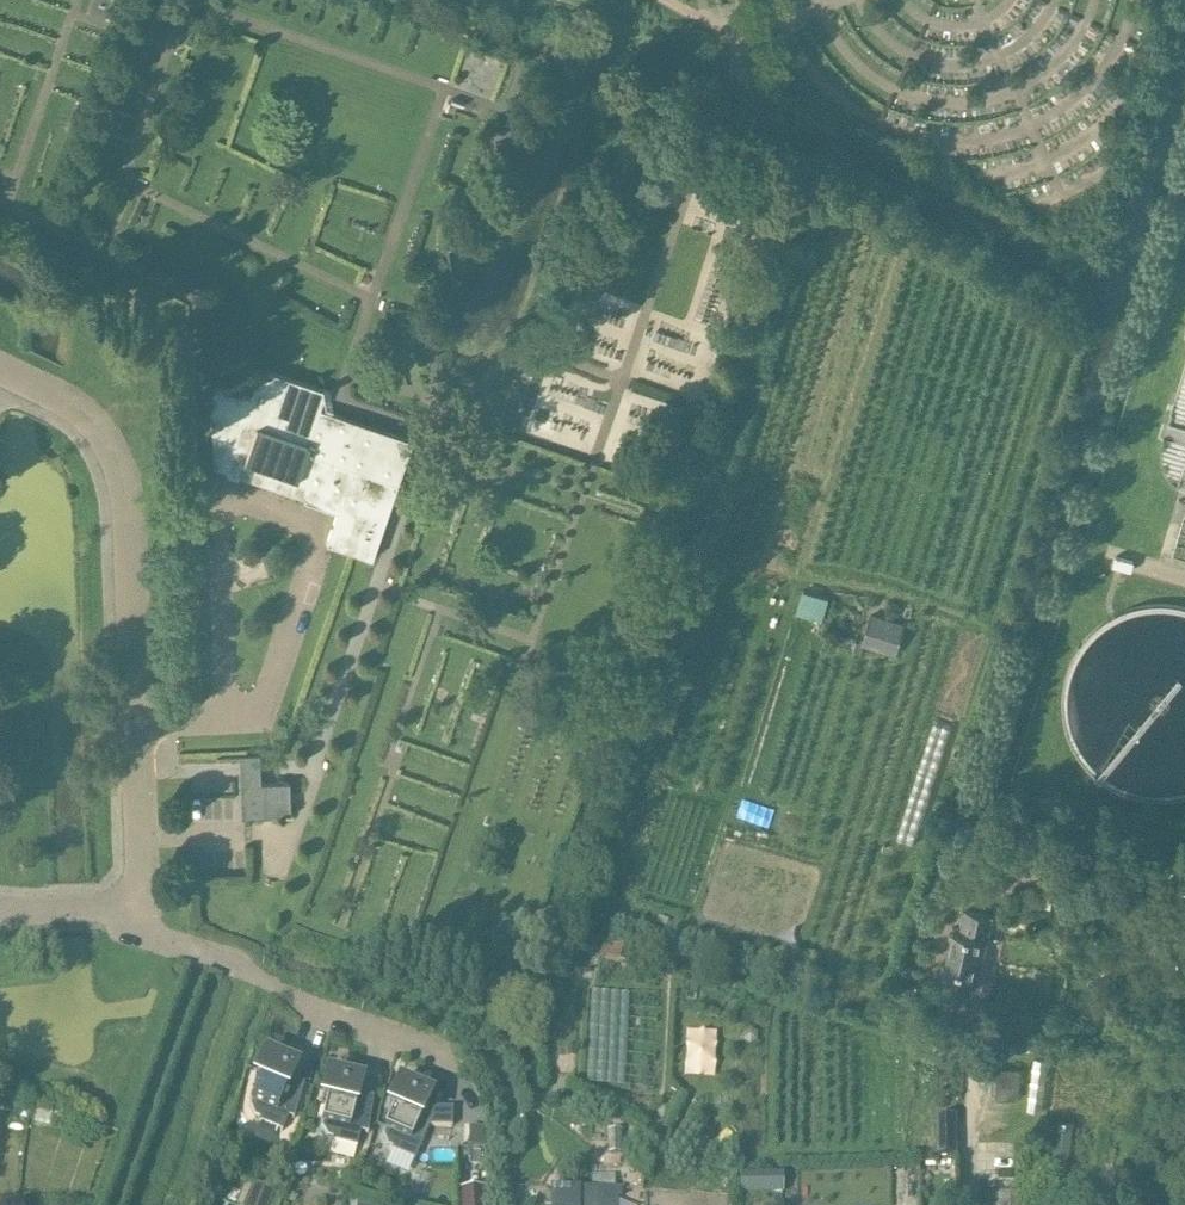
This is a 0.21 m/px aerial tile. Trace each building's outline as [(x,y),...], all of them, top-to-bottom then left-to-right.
[(327,541),(372,557),(413,438),(334,411),(320,407),(326,390),(330,392),(331,389),(323,387),(261,366),(252,391),(221,380),(211,408),(214,464),(339,507),(327,541)] [(1184,559),(1184,511),(1172,556),(1184,559)] [(244,798),(245,813),(291,811),(290,780),(251,781),(251,798),(244,798)] [(941,986),(969,993),(978,956),(983,957),(992,914),(966,908),(960,932),(954,930),(941,986)] [(259,1122),(283,1132),(288,1117),(294,1119),(305,1084),(292,1080),(297,1067),(265,1054),(255,1080),(259,1082),(251,1102),(253,1103),(251,1107),(255,1117),(260,1119),(259,1122)] [(996,1096),(1019,1098),(1021,1069),(999,1067),(996,1096)] [(332,1142),(357,1148),(361,1132),(368,1134),(373,1099),(359,1095),(362,1081),(329,1073),(322,1101),(327,1102),(322,1123),(324,1123),(323,1128),(328,1137),(333,1138),(332,1142)] [(391,1150),(415,1160),(429,1127),(452,1127),(452,1109),(432,1108),(431,1111),(426,1108),(431,1095),(400,1082),(388,1108),(393,1110),(384,1130),(386,1131),(384,1135),(388,1145),(393,1147),(391,1150)] [(936,1157),(955,1157),(955,1118),(936,1118),(936,1157)] [(741,1175),(741,1192),(783,1190),(782,1173),(741,1175)] [(459,1190),(460,1204),(486,1204),(485,1189),(459,1190)] [(556,1204),(598,1204),(598,1189),(556,1191),(556,1204)] [(1037,1196),(992,1194),(991,1204),(1036,1204),(1037,1196)]
